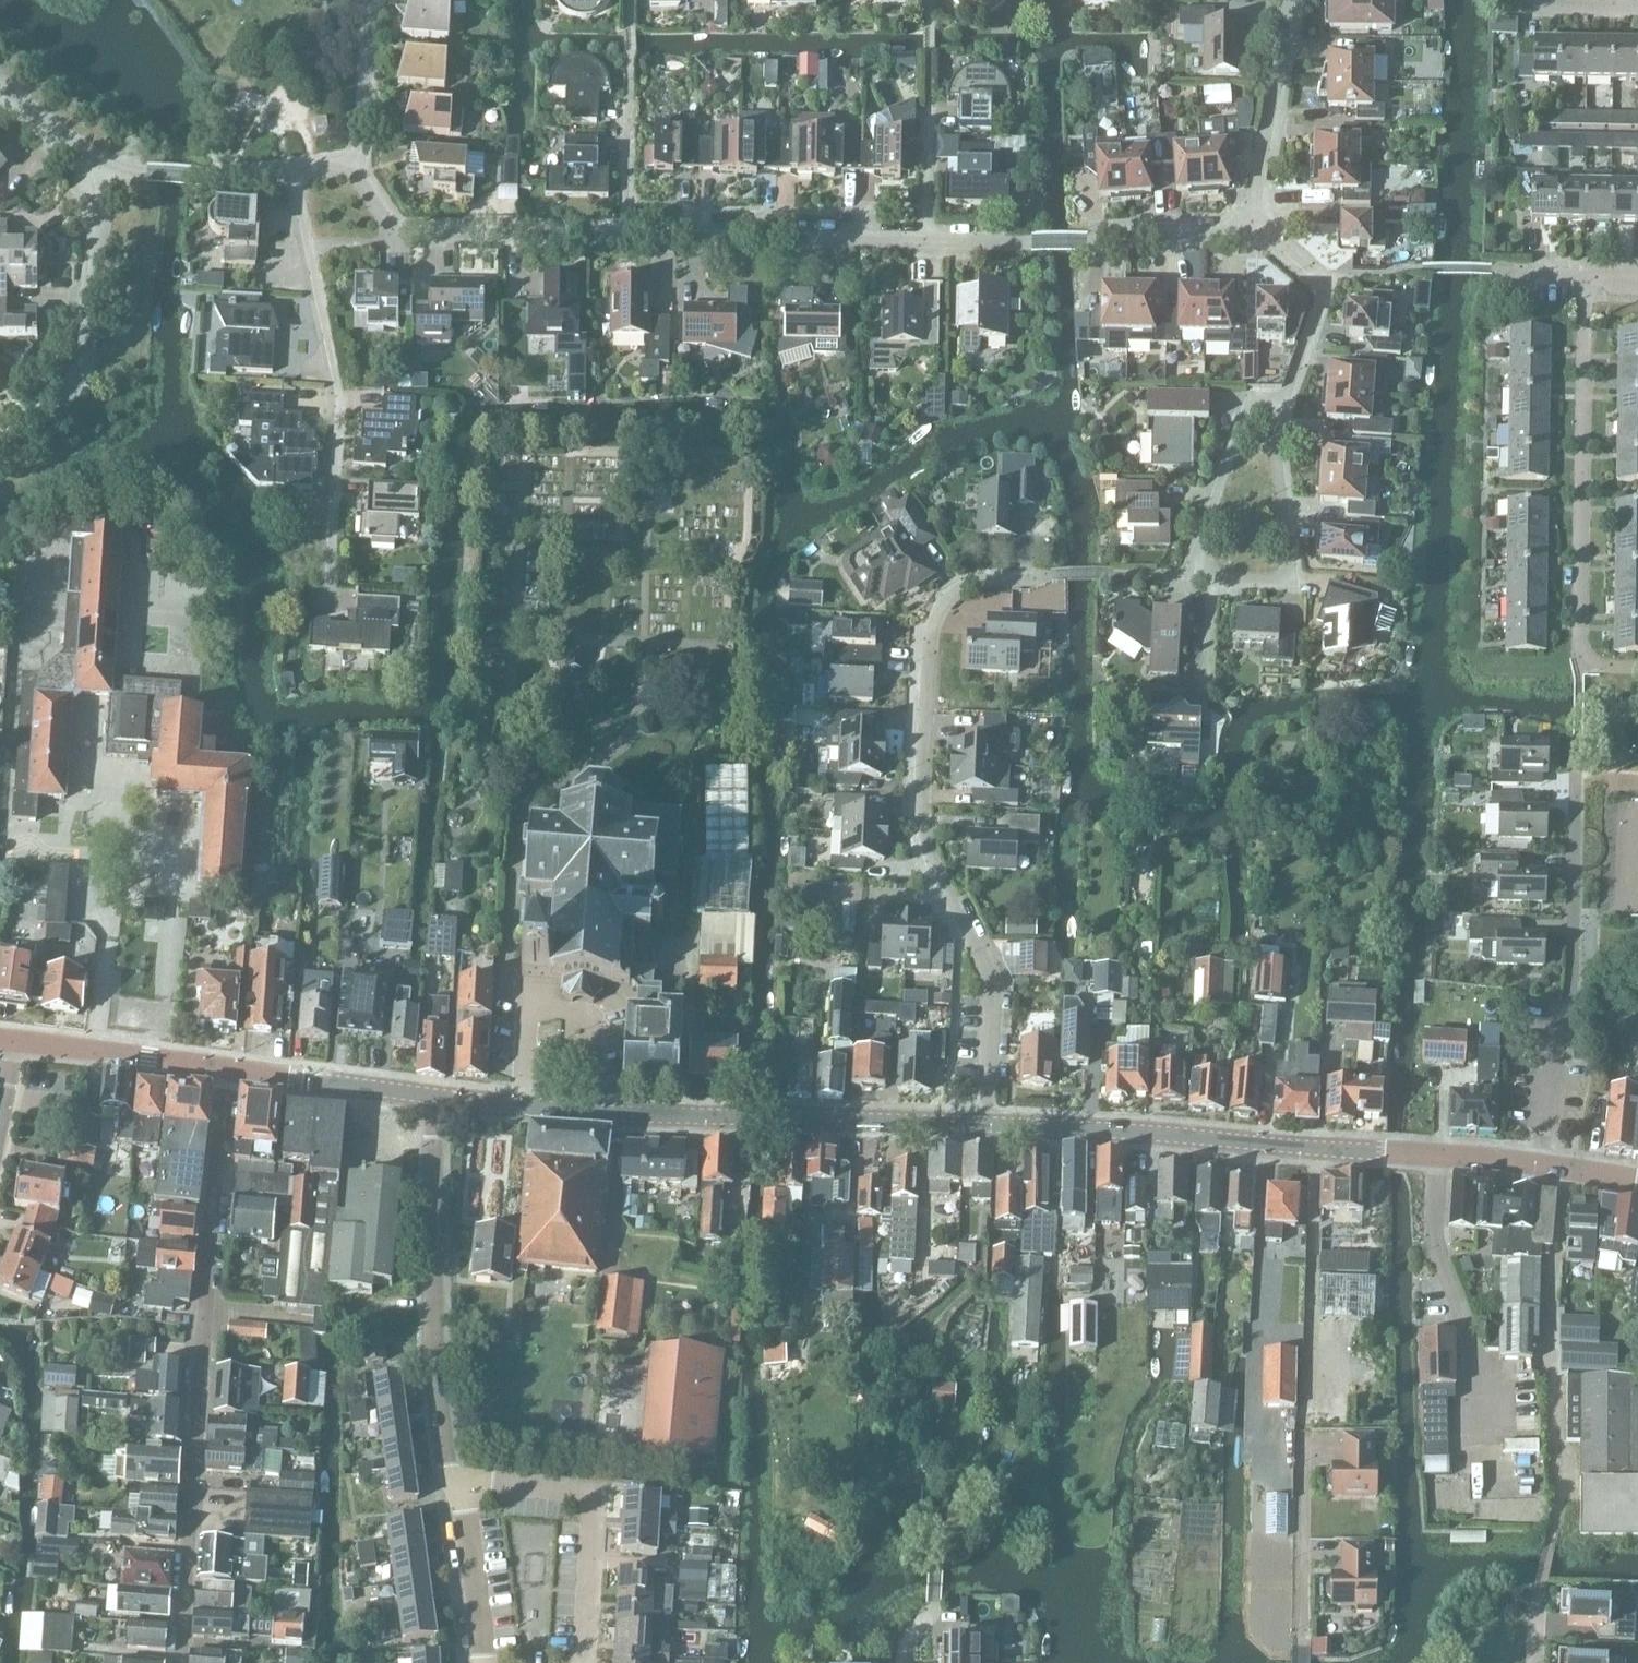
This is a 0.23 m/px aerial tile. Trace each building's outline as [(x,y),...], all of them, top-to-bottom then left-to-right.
[(416,10),(411,10),(411,11),(402,36),(449,39),(451,13),(443,12),(444,0),(417,0),(416,10)] [(555,1),(556,3),(558,5),(560,8),(561,9),(564,11),(566,13),(568,14),(571,15),(573,16),(576,17),(579,17),(581,18),(584,18),(587,17),(590,17),(592,16),(595,15),(597,14),(600,13),(602,11),(604,9),(606,7),(608,5),(610,3),(611,1),(611,0),(554,0),(555,1)] [(714,9),(728,9),(728,0),(714,0),(714,9)] [(953,0),(955,3),(957,5),(960,8),(962,9),(965,11),(968,13),(971,14),(974,14),(977,15),(980,15),(983,15),(986,14),(989,14),(992,13),(995,11),(998,10),(1000,8),(1003,6),(1005,3),(1007,1),(1007,0),(953,0)] [(1399,4),(1399,0),(1358,0),(1358,3),(1330,2),(1330,6),(1325,6),(1325,26),(1330,26),(1330,30),(1393,31),(1393,4),(1399,4)] [(1240,23),(1215,22),(1215,9),(1180,9),(1180,28),(1208,28),(1207,73),(1241,74),(1241,60),(1239,60),(1239,24),(1240,24),(1240,23)] [(1534,79),(1560,80),(1561,42),(1534,42),(1534,79)] [(1560,80),(1587,80),(1587,43),(1561,42),(1560,80)] [(1587,80),(1613,80),(1613,43),(1587,43),(1587,80)] [(1637,81),(1637,44),(1613,43),(1613,80),(1637,81)] [(1324,67),(1321,82),(1372,83),(1373,58),(1385,59),(1385,44),(1358,44),(1357,57),(1330,57),(1330,67),(1324,67)] [(399,84),(446,87),(448,61),(446,61),(447,48),(413,45),(412,59),(407,58),(407,59),(399,84)] [(916,56),(895,58),(897,71),(917,69),(916,56)] [(566,122),(599,122),(599,91),(610,91),(610,95),(611,95),(611,92),(611,90),(611,87),(611,84),(610,81),(609,79),(608,76),(607,74),(605,72),(603,69),(602,67),(600,66),(597,64),(595,63),(592,61),(590,60),(587,60),(585,59),(582,59),(579,59),(576,59),(574,59),(571,60),(566,62),(563,63),(561,65),(559,67),(557,68),(555,70),(553,73),(552,75),(551,78),(550,80),(549,83),(548,85),(548,88),(548,91),(548,94),(550,94),(550,90),(567,91),(566,122)] [(818,63),(818,72),(834,72),(834,63),(818,63)] [(778,65),(765,64),(765,86),(777,86),(778,65)] [(1009,103),(1011,103),(1011,100),(1011,97),(1011,94),(1010,92),(1010,89),(1009,86),(1008,84),(1006,82),(1005,79),(1003,77),(1001,75),(999,73),(997,72),(994,70),(992,69),(989,68),(987,67),(984,67),(981,67),(978,66),(976,67),(973,67),(970,68),(968,69),(965,70),(963,71),(961,73),(958,74),(956,76),(955,78),(953,81),(951,83),(950,85),(949,88),(948,91),(948,93),(948,96),(948,99),(948,101),(949,101),(949,98),(960,98),(959,129),(992,130),(992,99),(1009,99),(1009,103)] [(1021,74),(1021,89),(1038,89),(1038,74),(1021,74)] [(1372,83),(1321,82),(1318,97),(1329,97),(1329,108),(1357,108),(1357,122),(1384,122),(1384,107),(1372,107),(1372,83)] [(451,110),(452,97),(418,94),(417,107),(412,107),(412,108),(404,133),(461,137),(463,111),(451,110)] [(882,178),(901,178),(901,174),(910,174),(910,156),(901,156),(901,147),(910,147),(910,144),(915,144),(915,101),(888,112),(897,134),(875,134),(875,145),(862,144),(861,174),(882,174),(882,178)] [(1533,113),(1533,127),(1549,127),(1549,113),(1533,113)] [(1560,113),(1560,127),(1577,128),(1577,113),(1560,113)] [(1603,128),(1603,114),(1586,113),(1586,128),(1603,128)] [(1629,128),(1629,114),(1612,114),(1612,128),(1629,128)] [(1238,121),(1238,132),(1250,131),(1253,116),(1237,117),(1238,121)] [(798,176),(816,177),(818,117),(800,117),(799,124),(792,124),(792,143),(778,143),(778,172),(798,172),(798,176)] [(835,117),(818,117),(816,177),(835,177),(835,173),(856,173),(856,138),(843,137),(843,125),(834,125),(835,117)] [(654,174),(673,174),(673,170),(694,170),(695,118),(671,118),(670,130),(655,130),(655,151),(646,151),(646,169),(654,170),(654,174)] [(315,120),(317,132),(329,130),(327,119),(315,120)] [(939,135),(956,136),(956,120),(940,119),(939,135)] [(1199,124),(1200,147),(1204,195),(1219,194),(1218,189),(1229,188),(1227,160),(1240,159),(1238,132),(1238,121),(1199,124)] [(1310,150),(1310,165),(1358,165),(1359,141),(1371,141),(1371,126),(1344,126),(1343,139),(1316,139),(1315,150),(1310,150)] [(720,175),(739,175),(740,131),(714,131),(714,141),(700,141),(700,170),(721,171),(720,175)] [(757,171),(778,172),(778,143),(765,142),(765,132),(740,131),(739,175),(757,175),(757,171)] [(1127,201),(1123,153),(1122,140),(1098,142),(1097,131),(1082,132),(1085,171),(1098,170),(1101,197),(1111,197),(1112,202),(1127,201)] [(1175,136),(1161,137),(1163,165),(1176,164),(1178,192),(1189,191),(1189,196),(1204,195),(1200,147),(1176,149),(1175,136)] [(1559,150),(1559,136),(1543,136),(1542,150),(1559,150)] [(1568,136),(1568,150),(1585,151),(1585,137),(1568,136)] [(1147,151),(1123,153),(1127,201),(1141,200),(1141,194),(1152,194),(1150,166),(1163,165),(1161,137),(1146,139),(1147,151)] [(1594,137),(1594,151),(1611,151),(1611,137),(1594,137)] [(1622,137),(1621,151),(1637,151),(1637,137),(1622,137)] [(546,196),(609,198),(609,171),(598,171),(598,140),(566,139),(565,170),(546,170),(546,196)] [(946,204),(1009,205),(1009,179),(991,178),(992,147),(959,146),(958,178),(946,177),(946,204)] [(455,194),(455,197),(455,198),(456,199),(457,200),(458,200),(473,202),(475,180),(466,180),(468,155),(416,151),(420,177),(420,178),(435,179),(434,191),(434,192),(455,194)] [(501,189),(518,189),(518,188),(518,161),(502,161),(501,187),(501,189)] [(1358,165),(1310,165),(1310,179),(1315,179),(1315,190),(1343,191),(1343,204),(1370,204),(1371,165),(1358,165)] [(1543,173),(1532,173),(1518,173),(1518,201),(1532,201),(1532,221),(1558,221),(1559,184),(1558,184),(1543,184),(1543,173)] [(1558,173),(1558,184),(1559,184),(1558,221),(1585,222),(1585,184),(1570,184),(1570,173),(1558,173)] [(1611,174),(1585,173),(1585,184),(1585,222),(1611,222),(1611,185),(1611,174)] [(1637,185),(1611,185),(1611,222),(1637,223),(1637,185)] [(226,249),(225,264),(256,266),(257,251),(258,251),(261,210),(251,210),(251,208),(250,207),(250,210),(232,209),(233,207),(230,205),(229,205),(228,205),(225,205),(224,205),(221,205),(218,206),(216,207),(215,208),(214,209),(212,211),(211,214),(210,216),(209,219),(209,221),(209,223),(210,226),(211,228),(213,230),(215,232),(217,234),(218,234),(221,235),(222,236),(225,236),(227,236),(230,235),(229,248),(224,248),(224,249),(226,249)] [(1409,207),(1409,209),(1409,223),(1436,223),(1436,220),(1436,208),(1409,207)] [(1337,249),(1338,252),(1340,254),(1343,255),(1357,255),(1357,250),(1385,250),(1385,224),(1409,224),(1409,223),(1409,209),(1371,209),(1371,222),(1342,222),(1342,235),(1337,235),(1337,249)] [(39,263),(39,260),(41,260),(45,246),(38,244),(38,237),(7,237),(7,223),(0,223),(0,262),(39,263)] [(1178,238),(1178,254),(1199,254),(1199,239),(1178,238)] [(7,301),(7,288),(38,288),(38,281),(44,279),(41,265),(39,265),(39,263),(0,262),(0,301),(7,301)] [(197,289),(223,290),(224,276),(198,275),(197,289)] [(529,303),(529,338),(556,338),(556,358),(569,358),(568,380),(585,380),(586,338),(578,338),(578,304),(575,304),(576,278),(545,278),(545,303),(529,303)] [(356,279),(355,315),(368,315),(368,328),(384,328),(399,328),(399,316),(412,316),(412,289),(399,289),(399,284),(380,284),(380,279),(356,279)] [(612,279),(612,301),(606,301),(606,319),(612,319),(612,337),(646,337),(645,363),(669,364),(670,318),(650,318),(651,280),(612,279)] [(416,345),(451,345),(451,318),(483,318),(483,282),(432,282),(432,308),(417,308),(416,345)] [(1127,348),(1127,344),(1129,283),(1114,283),(1114,288),(1103,288),(1102,316),(1089,316),(1088,343),(1107,344),(1106,346),(1109,348),(1127,348)] [(1127,344),(1166,345),(1167,317),(1154,317),(1154,287),(1151,287),(1151,284),(1129,283),(1127,344)] [(943,285),(922,285),(922,286),(923,286),(923,305),(897,305),(898,302),(882,301),(881,315),(883,315),(883,343),(870,343),(870,371),(895,371),(892,359),(938,348),(939,286),(943,286),(943,285)] [(1181,333),(1205,333),(1206,285),(1191,285),(1191,290),(1180,290),(1180,317),(1167,317),(1166,345),(1181,345),(1181,333)] [(1206,285),(1205,333),(1205,345),(1229,346),(1229,355),(1243,355),(1244,346),(1244,327),(1245,319),(1231,318),(1232,291),(1221,290),(1221,285),(1206,285)] [(963,329),(963,356),(970,356),(974,355),(976,354),(979,352),(980,349),(981,346),(981,340),(1007,340),(1008,314),(1011,314),(1011,301),(1008,301),(1008,286),(981,286),(981,291),(958,291),(957,329),(963,329)] [(728,352),(751,359),(758,335),(753,334),(747,310),(748,290),(729,290),(728,308),(686,307),(685,345),(728,346),(728,352)] [(813,291),(781,291),(780,312),(785,312),(785,330),(780,330),(779,356),(811,347),(813,355),(845,356),(846,330),(840,330),(841,310),(813,310),(813,291)] [(1390,329),(1393,296),(1364,294),(1363,306),(1349,305),(1346,305),(1344,307),(1343,310),(1342,324),(1347,325),(1346,338),(1374,340),(1373,353),(1401,355),(1402,330),(1390,329)] [(1258,343),(1293,343),(1295,343),(1305,314),(1304,314),(1291,314),(1291,301),(1290,298),(1288,296),(1285,295),(1271,295),(1271,300),(1258,300),(1257,328),(1244,327),(1244,346),(1243,355),(1258,355),(1258,343)] [(234,371),(273,373),(275,333),(270,332),(271,310),(257,309),(257,300),(263,300),(263,298),(237,297),(237,308),(215,306),(215,308),(216,308),(227,331),(236,331),(234,371)] [(0,301),(0,341),(6,341),(6,354),(14,358),(24,363),(29,354),(30,354),(34,348),(29,345),(29,341),(34,341),(34,342),(38,342),(38,338),(44,337),(40,322),(38,322),(38,315),(7,315),(7,301),(0,301)] [(1511,330),(1511,360),(1549,361),(1550,330),(1511,330)] [(1619,362),(1637,362),(1637,332),(1620,331),(1619,362)] [(1254,355),(1243,355),(1243,365),(1253,365),(1254,355)] [(1325,378),(1324,393),(1372,397),(1386,398),(1387,374),(1386,374),(1387,359),(1360,357),(1359,370),(1331,368),(1330,379),(1325,378)] [(1511,360),(1510,390),(1549,390),(1549,361),(1511,360)] [(226,361),(212,361),(211,375),(226,376),(226,361)] [(1619,391),(1637,392),(1637,362),(1619,362),(1619,391)] [(1510,390),(1510,420),(1549,420),(1549,390),(1510,390)] [(1618,421),(1637,421),(1637,392),(1619,391),(1618,421)] [(943,392),(923,392),(923,419),(943,420),(943,392)] [(1372,397),(1324,393),(1323,408),(1328,408),(1327,419),(1355,421),(1354,434),(1392,437),(1393,423),(1382,422),(1383,411),(1371,410),(1372,397)] [(1154,435),(1154,468),(1194,469),(1195,421),(1209,421),(1209,395),(1148,394),(1147,435),(1154,435)] [(317,473),(318,458),(319,442),(315,442),(316,434),(308,433),(308,431),(304,427),(302,427),(303,415),(283,414),(284,396),(283,396),(283,398),(242,395),(240,425),(273,427),(271,453),(270,458),(231,456),(259,487),(312,490),(313,473),(317,473)] [(363,414),(361,441),(355,441),(353,466),(387,468),(387,455),(407,457),(407,452),(406,452),(409,416),(415,417),(416,400),(383,398),(383,399),(382,413),(363,412),(363,414)] [(1510,420),(1509,449),(1548,450),(1549,420),(1510,420)] [(1618,451),(1637,451),(1637,421),(1618,421),(1618,451)] [(883,433),(866,427),(861,441),(878,448),(883,433)] [(1318,461),(1317,476),(1365,479),(1366,466),(1379,467),(1381,441),(1353,439),(1352,452),(1325,450),(1324,461),(1318,461)] [(830,448),(821,450),(818,457),(820,465),(827,469),(835,467),(838,460),(837,452),(830,448)] [(1548,450),(1509,449),(1509,479),(1548,480),(1548,450)] [(1618,451),(1618,481),(1637,481),(1637,451),(1618,451)] [(1017,489),(980,487),(978,535),(995,536),(995,541),(1010,541),(1011,537),(1015,537),(1016,504),(1032,504),(1034,459),(1004,458),(1003,476),(1017,477),(1017,489)] [(1348,504),(1347,517),(1375,519),(1376,504),(1363,503),(1365,479),(1317,476),(1316,490),(1321,491),(1321,501),(1348,504)] [(372,539),(372,546),(395,547),(395,540),(399,541),(400,518),(419,519),(421,488),(369,485),(368,515),(361,515),(360,538),(372,539)] [(1116,517),(1128,517),(1128,531),(1134,531),(1134,546),(1170,547),(1170,515),(1159,515),(1159,501),(1153,501),(1153,485),(1116,485),(1116,517)] [(1509,501),(1508,532),(1547,532),(1547,502),(1509,501)] [(866,600),(867,600),(880,591),(885,598),(910,581),(914,587),(932,575),(916,549),(931,539),(908,502),(891,513),(898,524),(850,555),(847,559),(845,567),(847,571),(866,600)] [(1617,533),(1637,533),(1637,503),(1617,503),(1617,533)] [(1351,535),(1323,533),(1323,537),(1318,537),(1316,557),(1322,557),(1321,561),(1376,565),(1380,562),(1381,549),(1378,549),(1380,524),(1352,522),(1351,535)] [(83,695),(112,697),(113,680),(118,601),(123,534),(88,532),(88,533),(73,532),(69,598),(65,655),(40,677),(24,676),(15,820),(36,821),(38,797),(65,799),(71,705),(83,695)] [(1508,532),(1508,561),(1547,562),(1547,532),(1508,532)] [(1616,563),(1637,563),(1637,533),(1617,533),(1616,563)] [(1508,561),(1507,591),(1546,591),(1547,562),(1508,561)] [(1616,592),(1637,593),(1637,563),(1616,563),(1616,592)] [(407,585),(407,571),(395,571),(394,585),(407,585)] [(803,584),(790,583),(789,607),(815,608),(816,592),(803,592),(803,584)] [(1390,632),(1395,613),(1375,607),(1376,598),(1331,584),(1326,602),(1330,603),(1326,618),(1324,656),(1347,657),(1347,646),(1375,648),(1376,636),(1390,632)] [(1507,591),(1507,621),(1546,621),(1546,591),(1507,591)] [(1616,622),(1637,622),(1637,593),(1616,592),(1616,622)] [(362,653),(390,655),(391,630),(399,630),(401,600),(357,597),(356,626),(331,625),(330,619),(311,624),(309,650),(338,652),(338,648),(362,649),(362,653)] [(1150,653),(1150,671),(1178,673),(1182,615),(1159,614),(1159,617),(1152,617),(1140,609),(1140,604),(1115,603),(1113,631),(1146,652),(1150,653)] [(1263,662),(1294,664),(1296,627),(1280,626),(1281,613),(1237,611),(1235,641),(1264,643),(1263,662)] [(1036,619),(987,617),(986,634),(969,633),(967,671),(1018,673),(1019,652),(1034,653),(1036,619)] [(1546,621),(1507,621),(1507,651),(1545,651),(1546,621)] [(826,645),(825,660),(882,663),(882,648),(876,648),(877,624),(833,622),(832,646),(826,645)] [(1616,622),(1615,652),(1637,653),(1637,622),(1616,622)] [(882,663),(825,660),(824,675),(831,676),(830,699),(873,701),(874,678),(881,678),(882,663)] [(106,756),(155,760),(161,760),(164,712),(180,713),(182,684),(113,680),(112,697),(106,756)] [(1180,765),(1199,766),(1202,713),(1184,713),(1184,708),(1184,707),(1184,706),(1183,704),(1182,703),(1181,703),(1179,702),(1178,702),(1176,703),(1175,704),(1174,704),(1174,705),(1173,706),(1173,707),(1173,712),(1149,711),(1148,737),(1162,738),(1164,742),(1167,745),(1171,748),(1181,748),(1180,765)] [(161,760),(155,760),(153,790),(152,791),(158,792),(157,798),(196,801),(195,807),(204,808),(198,891),(240,894),(247,800),(249,801),(252,767),(215,764),(217,747),(200,746),(202,714),(180,713),(164,712),(161,760)] [(841,751),(886,753),(887,742),(883,742),(884,729),(860,727),(861,714),(832,713),(832,726),(829,726),(828,750),(830,750),(841,751)] [(951,755),(951,766),(996,768),(997,754),(1016,755),(1019,752),(1020,734),(1017,731),(980,730),(980,742),(955,742),(954,755),(951,755)] [(371,735),(369,761),(394,763),(393,781),(417,783),(419,737),(371,735)] [(1547,773),(1548,743),(1502,742),(1501,771),(1492,771),(1492,785),(1519,786),(1519,773),(1547,773)] [(830,750),(828,787),(856,789),(856,776),(881,777),(882,764),(885,764),(886,753),(841,751),(830,750)] [(951,766),(950,776),(954,777),(953,790),(978,791),(978,804),(1018,806),(1019,792),(1008,792),(1009,768),(996,768),(951,766)] [(695,861),(690,912),(748,917),(752,861),(749,861),(748,768),(705,769),(706,861),(695,861)] [(631,968),(634,934),(651,936),(652,923),(660,923),(664,920),(664,915),(661,911),(660,911),(661,895),(655,894),(656,878),(676,879),(681,815),(631,810),(631,805),(626,804),(625,803),(627,803),(626,799),(622,801),(611,787),(613,784),(610,783),(608,786),(591,784),(590,781),(587,782),(588,786),(575,797),(571,795),(570,798),(573,800),(572,812),(562,812),(562,818),(554,817),(547,823),(546,831),(535,830),(535,829),(532,829),(532,831),(525,830),(524,845),(530,846),(527,883),(521,883),(519,898),(526,898),(526,901),(529,901),(529,900),(543,901),(539,950),(525,949),(523,977),(563,980),(562,990),(559,991),(560,992),(563,991),(569,999),(569,1002),(573,1002),(573,998),(577,995),(587,995),(590,999),(590,1003),(594,1004),(594,1001),(601,995),(604,996),(605,995),(602,993),(603,984),(630,986),(630,985),(631,968)] [(1437,802),(1478,804),(1478,788),(1438,787),(1437,802)] [(1491,808),(1500,808),(1500,838),(1546,839),(1547,808),(1518,808),(1518,795),(1492,794),(1491,808)] [(844,820),(844,834),(889,836),(889,826),(886,825),(887,812),(863,811),(863,798),(835,796),(834,820),(844,820)] [(968,869),(1016,871),(1017,845),(1039,846),(1040,818),(1010,817),(1009,834),(969,832),(968,869)] [(833,834),(831,871),(861,872),(866,859),(884,860),(885,847),(888,847),(889,836),(844,834),(833,834)] [(1517,858),(1480,857),(1479,883),(1499,884),(1499,901),(1545,902),(1546,872),(1517,871),(1517,858)] [(344,862),(320,861),(318,905),(342,906),(344,862)] [(445,886),(444,893),(461,894),(464,865),(446,863),(446,868),(438,867),(436,886),(445,886)] [(13,867),(13,878),(33,879),(34,868),(13,867)] [(70,869),(49,868),(45,927),(66,928),(66,925),(70,869)] [(788,931),(806,933),(809,906),(791,904),(788,931)] [(379,943),(378,949),(412,952),(412,947),(411,947),(414,915),(384,912),(381,944),(379,943)] [(882,960),(906,961),(908,916),(897,915),(897,919),(884,918),(883,943),(869,942),(868,969),(882,970),(882,960)] [(906,961),(905,971),(919,972),(943,973),(944,945),(931,944),(932,920),(919,920),(919,916),(908,916),(906,961)] [(426,959),(455,960),(458,921),(430,919),(426,959)] [(1498,963),(1498,964),(1544,965),(1544,935),(1516,934),(1516,921),(1470,920),(1470,943),(1483,943),(1483,959),(1485,962),(1498,963)] [(1038,922),(1028,922),(1027,938),(1037,938),(1038,922)] [(71,928),(47,927),(46,942),(70,944),(71,928)] [(657,936),(651,936),(634,934),(631,968),(654,970),(657,936)] [(250,972),(250,978),(249,995),(246,1032),(255,1032),(255,1033),(257,1034),(258,1037),(258,1038),(268,1039),(268,1038),(270,1035),(272,1035),(272,1034),(281,1034),(281,1032),(292,1033),(294,999),(293,998),(295,962),(277,961),(278,946),(252,944),(252,953),(250,972)] [(1020,976),(1046,976),(1047,946),(1021,945),(1020,976)] [(1257,961),(1255,1000),(1286,1002),(1289,963),(1280,962),(1281,949),(1259,948),(1258,961),(1257,961)] [(30,953),(3,949),(1,949),(1,950),(0,950),(0,953),(0,1004),(28,1008),(28,1006),(30,1006),(31,1002),(36,964),(38,954),(30,953)] [(250,978),(250,972),(252,953),(237,952),(235,977),(250,978)] [(701,960),(700,988),(737,990),(738,962),(701,960)] [(1195,1006),(1221,1007),(1223,963),(1197,962),(1195,1006)] [(45,1004),(49,971),(50,966),(36,964),(31,1002),(45,1004)] [(1094,965),(1093,996),(1121,997),(1122,980),(1122,966),(1094,965)] [(201,1027),(214,1028),(214,1029),(218,1029),(221,1033),(229,1034),(233,1031),(237,1031),(237,1030),(240,983),(211,980),(212,967),(200,967),(199,980),(198,995),(204,996),(201,1026),(201,1027)] [(631,968),(630,985),(633,986),(639,992),(638,1013),(628,1013),(624,1082),(679,1085),(683,1009),(660,1007),(662,987),(653,987),(654,970),(631,968)] [(857,972),(850,971),(832,970),(831,987),(828,1044),(835,1044),(835,1053),(852,1054),(857,972)] [(83,1011),(86,981),(83,980),(84,976),(49,971),(45,1004),(44,1010),(79,1015),(79,1011),(83,1011)] [(339,1032),(382,1037),(388,978),(345,974),(339,1032)] [(493,981),(461,979),(455,1076),(488,1078),(493,981)] [(1138,980),(1122,980),(1121,997),(1137,998),(1138,980)] [(300,1037),(329,1039),(332,1002),(319,1001),(320,982),(305,981),(304,999),(303,999),(300,1037)] [(415,1049),(416,1044),(418,1024),(419,1013),(409,1011),(411,992),(398,990),(392,1047),(415,1049)] [(1376,997),(1328,994),(1326,1024),(1346,1025),(1345,1041),(1371,1043),(1373,1027),(1374,1027),(1376,997)] [(418,1024),(416,1044),(419,1044),(418,1075),(445,1078),(445,1077),(449,1001),(430,1000),(429,1025),(418,1024)] [(1065,1002),(1065,1001),(1064,1001),(1064,1020),(1062,1064),(1089,1065),(1091,1021),(1082,1021),(1082,1009),(1077,1002),(1065,1002)] [(898,1018),(898,1006),(877,1005),(877,1017),(898,1018)] [(1260,1045),(1274,1047),(1278,1009),(1264,1008),(1260,1045)] [(1480,1025),(1480,1042),(1502,1042),(1501,1025),(1480,1025)] [(899,1090),(930,1092),(931,1061),(945,1062),(946,1036),(931,1035),(930,1048),(901,1047),(899,1090)] [(1423,1064),(1464,1066),(1466,1037),(1424,1035),(1423,1064)] [(692,1038),(691,1077),(736,1079),(738,1040),(692,1038)] [(890,1053),(891,1039),(875,1038),(874,1052),(854,1051),(852,1087),(860,1088),(863,1091),(872,1092),(875,1089),(885,1089),(886,1069),(890,1069),(890,1053)] [(1021,1085),(1052,1086),(1054,1042),(1023,1041),(1021,1085)] [(1114,1101),(1120,1102),(1122,1099),(1127,1100),(1127,1095),(1148,1096),(1149,1049),(1108,1047),(1108,1061),(1103,1060),(1103,1072),(1107,1072),(1106,1099),(1112,1099),(1114,1101)] [(1275,1115),(1278,1118),(1298,1119),(1298,1123),(1300,1123),(1303,1126),(1311,1126),(1314,1123),(1317,1124),(1319,1087),(1317,1087),(1319,1063),(1307,1062),(1307,1049),(1291,1048),(1290,1069),(1278,1068),(1278,1075),(1275,1115)] [(1449,1132),(1468,1133),(1468,1134),(1477,1135),(1477,1133),(1496,1134),(1499,1051),(1479,1050),(1478,1093),(1451,1092),(1449,1132)] [(1175,1067),(1175,1051),(1160,1051),(1159,1066),(1154,1066),(1153,1101),(1185,1102),(1186,1067),(1175,1067)] [(818,1099),(843,1100),(845,1058),(824,1057),(823,1062),(820,1062),(818,1099)] [(1190,1108),(1193,1109),(1195,1112),(1202,1112),(1204,1110),(1207,1110),(1207,1111),(1215,1112),(1215,1111),(1225,1112),(1228,1076),(1206,1074),(1207,1059),(1194,1058),(1190,1108)] [(786,1097),(811,1098),(812,1067),(788,1066),(786,1097)] [(1240,1117),(1249,1118),(1252,1114),(1258,1115),(1258,1114),(1262,1068),(1234,1066),(1230,1111),(1230,1112),(1238,1113),(1240,1117)] [(105,1071),(102,1109),(121,1111),(118,1141),(134,1142),(136,1118),(137,1112),(131,1111),(135,1072),(105,1069),(105,1071)] [(1363,1084),(1355,1084),(1354,1115),(1382,1117),(1384,1085),(1370,1085),(1371,1076),(1364,1076),(1363,1084)] [(134,1142),(133,1146),(159,1149),(165,1086),(158,1085),(159,1081),(142,1079),(141,1083),(140,1083),(137,1112),(136,1118),(134,1142)] [(1354,1115),(1355,1084),(1329,1082),(1326,1122),(1354,1124),(1354,1115)] [(1605,1151),(1609,1152),(1610,1154),(1620,1155),(1621,1153),(1634,1154),(1637,1112),(1637,1083),(1625,1082),(1624,1091),(1611,1090),(1609,1108),(1604,1108),(1602,1126),(1607,1126),(1605,1151)] [(156,1204),(200,1209),(213,1090),(210,1087),(173,1083),(173,1085),(169,1084),(156,1204)] [(235,1163),(239,1163),(274,1167),(282,1097),(283,1095),(281,1095),(280,1095),(245,1092),(245,1091),(243,1091),(242,1093),(243,1093),(235,1163)] [(346,1111),(289,1106),(284,1161),(312,1163),(311,1174),(322,1175),(321,1184),(339,1185),(346,1111)] [(82,1149),(97,1150),(100,1120),(85,1118),(82,1149)] [(531,1126),(519,1243),(517,1263),(517,1265),(518,1265),(518,1273),(528,1274),(529,1266),(597,1273),(612,1132),(531,1126)] [(813,1202),(830,1203),(847,1204),(850,1165),(835,1165),(837,1138),(808,1137),(806,1181),(813,1181),(813,1202)] [(646,1144),(644,1184),(682,1185),(682,1191),(697,1192),(698,1155),(684,1154),(685,1143),(646,1141),(646,1144)] [(707,1143),(705,1143),(700,1241),(722,1242),(724,1193),(723,1193),(723,1185),(732,1185),(734,1145),(720,1144),(720,1141),(707,1141),(707,1143)] [(624,1143),(623,1183),(644,1184),(646,1144),(624,1143)] [(1054,1256),(1056,1214),(1048,1214),(1049,1146),(1024,1146),(1024,1208),(1021,1255),(1054,1256)] [(59,1162),(93,1168),(96,1153),(62,1147),(59,1162)] [(1086,1147),(1064,1147),(1063,1177),(1055,1176),(1055,1195),(1063,1195),(1063,1196),(1062,1213),(1063,1213),(1063,1217),(1085,1218),(1086,1147)] [(763,1228),(785,1230),(786,1203),(802,1204),(805,1149),(782,1148),(779,1194),(765,1193),(763,1228)] [(929,1194),(950,1195),(950,1184),(960,1184),(962,1149),(930,1148),(929,1183),(930,1183),(929,1194)] [(973,1201),(991,1201),(991,1186),(992,1186),(993,1150),(964,1149),(963,1186),(974,1186),(973,1201)] [(1098,1193),(1097,1224),(1120,1225),(1121,1193),(1122,1193),(1123,1153),(1098,1153),(1097,1192),(1098,1193)] [(884,1217),(892,1218),(889,1262),(914,1264),(920,1163),(895,1162),(893,1198),(885,1198),(884,1217)] [(1158,1205),(1159,1205),(1158,1224),(1173,1225),(1174,1206),(1187,1206),(1188,1169),(1159,1168),(1158,1205)] [(66,1178),(22,1170),(16,1206),(31,1209),(29,1215),(50,1221),(48,1225),(55,1228),(60,1214),(62,1201),(68,1202),(71,1187),(65,1185),(66,1178)] [(1449,1227),(1476,1229),(1480,1175),(1454,1172),(1449,1227)] [(238,1173),(236,1198),(258,1200),(289,1202),(291,1178),(274,1177),(238,1173)] [(1320,1210),(1364,1212),(1365,1174),(1337,1173),(1337,1174),(1321,1174),(1320,1210)] [(402,1178),(388,1177),(387,1176),(367,1175),(367,1174),(364,1174),(363,1178),(351,1176),(348,1212),(337,1211),(330,1291),(372,1294),(373,1284),(392,1286),(402,1178)] [(1198,1174),(1195,1217),(1197,1217),(1197,1224),(1202,1235),(1220,1236),(1220,1219),(1222,1219),(1223,1214),(1225,1178),(1225,1175),(1198,1174)] [(1480,1175),(1476,1229),(1498,1231),(1495,1260),(1502,1260),(1507,1261),(1513,1194),(1498,1193),(1499,1176),(1480,1175)] [(1225,1178),(1223,1214),(1236,1215),(1235,1232),(1250,1233),(1251,1216),(1253,1180),(1225,1178)] [(339,1185),(321,1184),(296,1181),(292,1230),(283,1229),(280,1260),(277,1299),(277,1306),(316,1309),(314,1333),(313,1333),(326,1335),(328,1310),(328,1311),(330,1291),(337,1211),(339,1185)] [(858,1215),(883,1217),(885,1182),(859,1181),(858,1215)] [(1127,1181),(1126,1225),(1135,1225),(1135,1214),(1146,1214),(1146,1181),(1127,1181)] [(1014,1281),(1015,1258),(1015,1252),(1020,1252),(1021,1224),(1021,1183),(998,1182),(997,1222),(995,1222),(993,1280),(1014,1281)] [(1266,1242),(1282,1243),(1283,1227),(1296,1227),(1298,1192),(1295,1191),(1293,1189),(1283,1189),(1281,1190),(1269,1190),(1266,1242)] [(1502,1306),(1500,1360),(1532,1360),(1532,1338),(1537,1338),(1539,1309),(1540,1257),(1549,1257),(1549,1247),(1552,1248),(1557,1195),(1537,1193),(1537,1191),(1514,1189),(1513,1194),(1507,1261),(1502,1260),(1501,1306),(1502,1306)] [(1600,1198),(1597,1254),(1615,1257),(1619,1258),(1622,1263),(1636,1266),(1637,1251),(1637,1203),(1630,1202),(1629,1205),(1619,1203),(1620,1200),(1599,1197),(1599,1198),(1600,1198)] [(228,1233),(231,1236),(231,1238),(272,1242),(276,1202),(235,1198),(233,1222),(229,1224),(228,1233)] [(1570,1205),(1569,1243),(1567,1243),(1566,1262),(1595,1263),(1598,1206),(1570,1205)] [(160,1235),(198,1240),(201,1211),(152,1206),(151,1219),(162,1220),(160,1235)] [(40,1272),(50,1246),(55,1247),(61,1230),(55,1228),(48,1225),(50,1221),(29,1215),(23,1234),(18,1232),(7,1260),(40,1272)] [(652,1219),(637,1218),(636,1231),(651,1232),(652,1219)] [(870,1247),(870,1218),(855,1218),(856,1248),(870,1247)] [(517,1263),(519,1243),(513,1243),(514,1235),(479,1231),(474,1279),(509,1283),(511,1262),(517,1263)] [(174,1301),(190,1303),(193,1275),(197,1249),(140,1242),(137,1269),(160,1272),(158,1288),(148,1287),(146,1308),(173,1311),(174,1301)] [(958,1262),(975,1263),(976,1247),(959,1245),(958,1262)] [(823,1292),(853,1293),(854,1249),(823,1248),(823,1292)] [(1139,1249),(1125,1249),(1125,1259),(1139,1259),(1139,1249)] [(1321,1253),(1320,1273),(1336,1274),(1337,1254),(1321,1253)] [(1011,1347),(1037,1348),(1039,1348),(1042,1290),(1044,1259),(1015,1258),(1014,1281),(1011,1347)] [(261,1298),(277,1299),(280,1260),(265,1259),(261,1298)] [(7,1260),(0,1280),(0,1288),(30,1300),(40,1272),(7,1260)] [(942,1278),(942,1264),(929,1264),(929,1277),(942,1278)] [(124,1281),(125,1268),(108,1267),(107,1280),(124,1281)] [(1193,1268),(1147,1268),(1148,1311),(1176,1311),(1175,1330),(1186,1331),(1192,1324),(1192,1312),(1190,1312),(1193,1268)] [(1093,1286),(1093,1270),(1070,1269),(1070,1285),(1093,1286)] [(1637,1299),(1637,1272),(1633,1271),(1630,1298),(1637,1299)] [(1324,1275),(1323,1319),(1375,1320),(1376,1277),(1324,1275)] [(57,1278),(52,1292),(68,1298),(73,1284),(57,1278)] [(597,1332),(628,1335),(633,1284),(603,1281),(597,1332)] [(782,1317),(782,1285),(762,1285),(762,1317),(782,1317)] [(110,1317),(115,1301),(97,1297),(93,1312),(110,1317)] [(742,1299),(732,1298),(731,1344),(740,1344),(742,1299)] [(1070,1351),(1096,1351),(1097,1308),(1071,1307),(1070,1351)] [(249,1343),(250,1315),(226,1314),(225,1342),(249,1343)] [(1583,1330),(1561,1329),(1560,1345),(1562,1345),(1594,1346),(1595,1335),(1598,1335),(1599,1320),(1583,1319),(1583,1330)] [(1192,1328),(1189,1385),(1211,1386),(1214,1329),(1192,1328)] [(1455,1333),(1420,1334),(1421,1387),(1423,1387),(1447,1386),(1455,1386),(1456,1386),(1455,1333)] [(365,1339),(368,1364),(384,1362),(381,1337),(365,1339)] [(156,1341),(130,1339),(129,1352),(155,1354),(156,1341)] [(1594,1346),(1562,1345),(1561,1371),(1616,1373),(1616,1360),(1597,1359),(1597,1346),(1594,1346)] [(722,1352),(654,1346),(644,1451),(711,1458),(722,1352)] [(1265,1351),(1264,1407),(1295,1407),(1296,1351),(1265,1351)] [(137,1397),(181,1400),(183,1365),(155,1362),(154,1379),(138,1378),(137,1397)] [(45,1386),(76,1388),(77,1370),(46,1367),(45,1386)] [(215,1413),(257,1417),(260,1372),(218,1369),(215,1413)] [(285,1406),(307,1407),(309,1373),(287,1371),(285,1406)] [(366,1400),(378,1400),(379,1410),(405,1407),(401,1376),(375,1379),(375,1381),(365,1381),(366,1400)] [(1596,1376),(1568,1376),(1568,1442),(1581,1442),(1581,1481),(1637,1481),(1637,1392),(1634,1392),(1634,1376),(1596,1376)] [(933,1385),(932,1405),(956,1406),(956,1386),(933,1385)] [(1447,1400),(1456,1400),(1455,1386),(1447,1386),(1423,1387),(1424,1401),(1447,1400)] [(1195,1387),(1191,1430),(1217,1433),(1221,1389),(1195,1387)] [(127,1398),(83,1394),(82,1407),(126,1411),(127,1398)] [(57,1400),(55,1434),(77,1436),(79,1401),(57,1400)] [(1447,1400),(1424,1401),(1425,1459),(1449,1458),(1447,1400)] [(352,1414),(366,1413),(365,1402),(350,1404),(352,1414)] [(185,1407),(132,1403),(131,1419),(148,1420),(147,1441),(182,1444),(185,1407)] [(379,1410),(384,1441),(410,1438),(405,1407),(379,1410)] [(6,1426),(11,1412),(0,1408),(0,1423),(6,1426)] [(366,1413),(352,1414),(353,1425),(368,1423),(366,1413)] [(1502,1418),(1502,1455),(1541,1454),(1541,1440),(1534,1440),(1534,1428),(1518,1428),(1518,1418),(1502,1418)] [(277,1451),(278,1441),(278,1436),(261,1434),(262,1430),(247,1429),(247,1422),(210,1419),(208,1445),(260,1449),(260,1450),(277,1451)] [(1327,1479),(1327,1484),(1329,1488),(1332,1490),(1333,1490),(1333,1497),(1376,1497),(1377,1466),(1372,1466),(1372,1438),(1345,1437),(1345,1466),(1333,1466),(1333,1473),(1332,1473),(1329,1475),(1327,1479)] [(410,1438),(384,1441),(388,1473),(414,1469),(410,1438)] [(181,1451),(129,1447),(128,1462),(119,1462),(118,1481),(179,1486),(181,1451)] [(265,1451),(208,1447),(206,1471),(263,1475),(265,1451)] [(10,1474),(14,1463),(0,1457),(0,1470),(10,1474)] [(360,1476),(375,1474),(373,1464),(359,1466),(360,1476)] [(388,1473),(388,1474),(392,1504),(418,1500),(414,1469),(388,1473)] [(0,1470),(0,1482),(5,1484),(10,1474),(0,1470)] [(315,1477),(280,1474),(279,1492),(314,1495),(315,1477)] [(375,1474),(360,1476),(362,1487),(376,1485),(375,1474)] [(45,1479),(43,1506),(60,1508),(62,1508),(65,1480),(45,1479)] [(1581,1481),(1580,1538),(1637,1538),(1637,1481),(1581,1481)] [(142,1487),(141,1497),(128,1496),(127,1512),(177,1516),(178,1490),(142,1487)] [(213,1509),(234,1508),(233,1487),(212,1487),(213,1509)] [(248,1493),(247,1508),(312,1512),(314,1497),(248,1493)] [(626,1494),(624,1523),(677,1527),(677,1517),(660,1516),(661,1497),(626,1494)] [(1286,1497),(1266,1497),(1266,1537),(1286,1537),(1286,1497)] [(43,1506),(37,1505),(35,1527),(58,1529),(58,1527),(63,1523),(59,1519),(60,1508),(43,1506)] [(312,1512),(247,1508),(246,1522),(311,1527),(312,1512)] [(176,1518),(113,1512),(111,1536),(175,1541),(176,1518)] [(388,1522),(392,1552),(425,1547),(421,1517),(388,1522)] [(293,1539),(310,1541),(311,1527),(246,1522),(245,1533),(245,1537),(293,1541),(293,1539)] [(677,1527),(624,1523),(622,1553),(657,1555),(658,1536),(676,1537),(677,1527)] [(43,1557),(77,1559),(78,1542),(45,1539),(43,1557)] [(256,1545),(201,1541),(198,1580),(266,1585),(268,1560),(255,1559),(256,1545)] [(361,1556),(375,1554),(374,1543),(359,1545),(361,1556)] [(1376,1575),(1371,1575),(1372,1547),(1344,1546),(1344,1575),(1332,1575),(1332,1582),(1331,1582),(1328,1584),(1326,1588),(1326,1593),(1328,1597),(1331,1599),(1332,1599),(1332,1606),(1357,1606),(1357,1612),(1372,1612),(1372,1606),(1376,1606),(1376,1575)] [(392,1552),(396,1582),(429,1577),(425,1547),(392,1552)] [(683,1565),(697,1566),(712,1567),(713,1553),(684,1551),(683,1565)] [(122,1586),(171,1591),(174,1556),(125,1552),(122,1586)] [(375,1554),(361,1556),(362,1568),(377,1566),(375,1554)] [(295,1565),(293,1589),(306,1590),(309,1566),(295,1565)] [(621,1570),(619,1598),(674,1602),(674,1589),(654,1587),(655,1572),(621,1570)] [(396,1582),(400,1612),(433,1608),(429,1577),(396,1582)] [(710,1602),(710,1618),(728,1618),(729,1601),(715,1601),(715,1581),(675,1581),(675,1601),(710,1602)] [(196,1610),(251,1614),(252,1590),(197,1586),(196,1610)] [(117,1614),(169,1618),(171,1593),(119,1588),(117,1614)] [(277,1590),(275,1618),(309,1621),(311,1593),(277,1590)] [(1561,1593),(1560,1614),(1568,1614),(1568,1626),(1598,1627),(1598,1640),(1635,1642),(1637,1597),(1610,1596),(1610,1600),(1580,1598),(1580,1594),(1561,1593)] [(619,1598),(618,1626),(651,1629),(652,1613),(673,1615),(674,1602),(619,1598)] [(369,1616),(384,1614),(382,1602),(367,1604),(369,1616)] [(98,1605),(77,1603),(76,1617),(97,1619),(98,1605)] [(433,1608),(400,1612),(404,1642),(437,1638),(433,1608)] [(249,1616),(195,1613),(193,1637),(247,1641),(249,1616)] [(384,1614),(369,1616),(371,1627),(385,1625),(384,1614)] [(46,1616),(43,1652),(71,1655),(74,1618),(46,1616)] [(273,1641),(273,1644),(303,1647),(303,1650),(316,1651),(319,1621),(309,1621),(275,1618),(275,1621),(273,1641)] [(127,1648),(166,1651),(168,1625),(129,1622),(127,1648)] [(618,1626),(616,1654),(670,1658),(671,1649),(665,1649),(666,1630),(651,1629),(618,1626)] [(939,1662),(997,1662),(997,1627),(969,1627),(969,1641),(942,1640),(942,1648),(936,1649),(939,1662)] [(727,1661),(728,1646),(706,1645),(705,1660),(727,1661)] [(308,1653),(287,1651),(287,1662),(308,1662),(308,1653)] [(242,1655),(192,1652),(191,1662),(241,1662),(242,1655)] [(1625,1659),(1577,1657),(1577,1653),(1559,1652),(1558,1662),(1624,1662),(1625,1659)] [(616,1654),(615,1662),(670,1662),(670,1658),(616,1654)] [(413,1656),(413,1662),(440,1662),(439,1655),(413,1656)]
